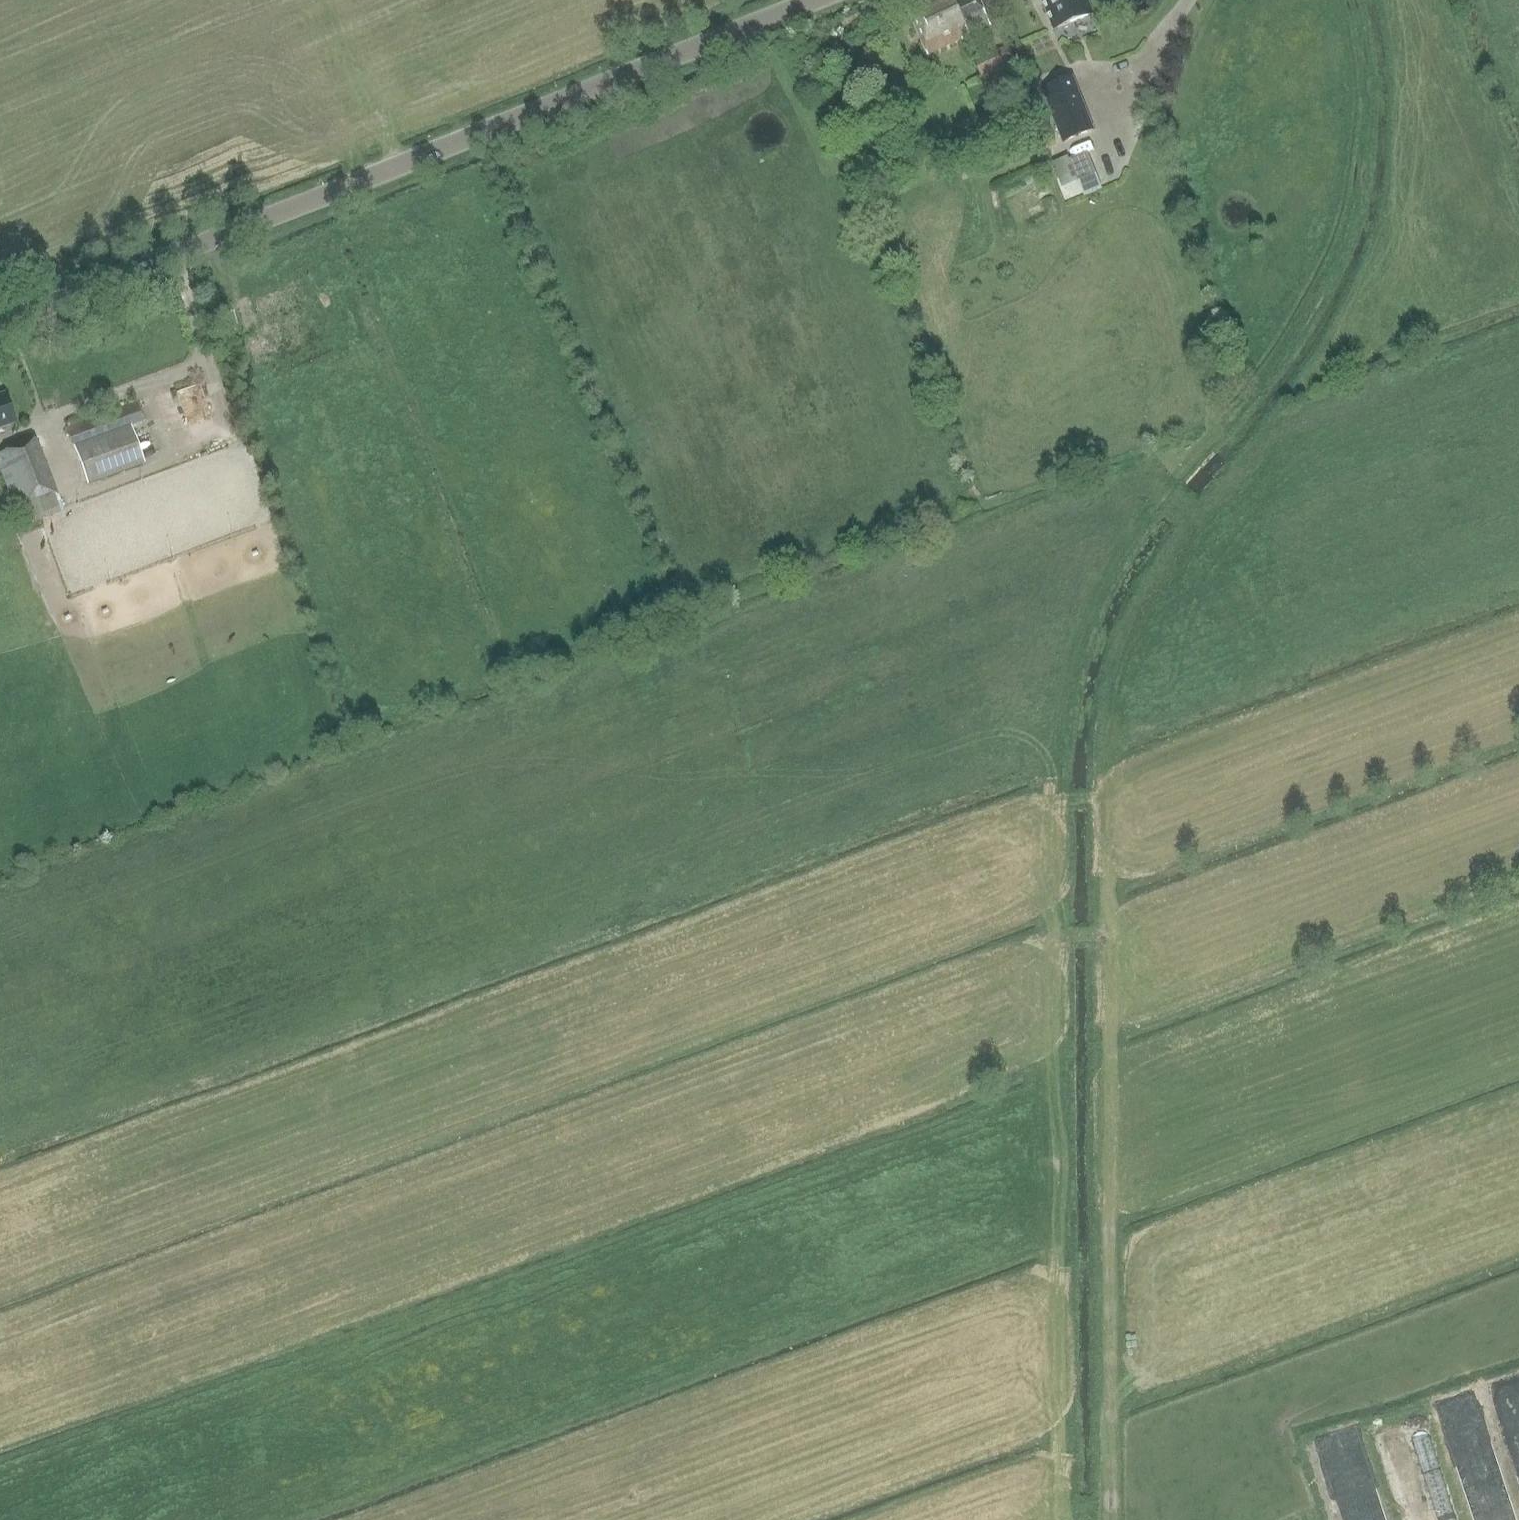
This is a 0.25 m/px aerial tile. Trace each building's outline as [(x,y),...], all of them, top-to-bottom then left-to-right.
[(991,25),(981,0),(960,0),(956,1),(956,0),(917,0),(906,4),(930,56),(964,39),(963,37),(991,25)] [(1094,13),(1089,0),(1044,0),(1055,28),(1094,13)] [(975,61),(987,87),(1021,72),(1008,45),(975,61)] [(1041,89),(1063,143),(1096,130),(1074,76),(1041,89)] [(1069,156),(1053,163),(1063,188),(1079,181),(1085,197),(1103,190),(1088,153),(1070,160),(1069,156)] [(180,388),(191,425),(215,418),(204,381),(180,388)] [(17,423),(7,396),(0,398),(0,428),(17,423)] [(143,419),(136,401),(67,427),(74,445),(143,419)] [(74,446),(88,484),(145,463),(131,425),(74,446)] [(64,511),(37,439),(0,453),(0,468),(18,514),(21,513),(26,526),(64,511)] [(1489,1464),(1464,1463),(1463,1492),(1504,1493),(1505,1450),(1489,1450),(1489,1464)]
